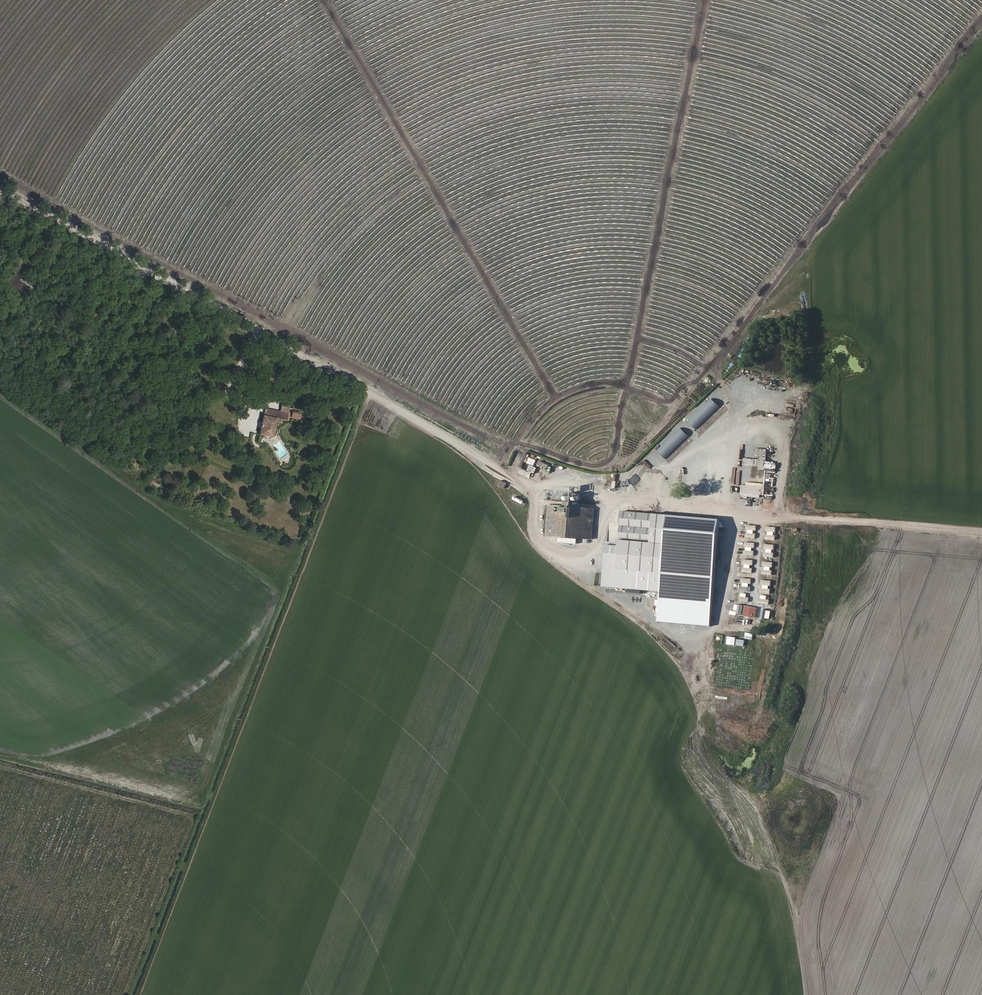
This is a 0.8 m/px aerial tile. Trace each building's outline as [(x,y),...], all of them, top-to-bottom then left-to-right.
[(262,426),(260,434),(274,436),(278,418),(280,418),(281,411),(272,408),(270,415),(265,414),(263,422),(262,422),(261,425),(262,426)] [(298,420),(301,413),(291,410),(289,418),(298,420)] [(288,420),(289,413),(281,411),(280,418),(288,420)] [(529,457),(526,463),(533,466),(536,460),(529,457)] [(527,471),(533,474),(536,468),(529,465),(527,471)] [(504,489),(507,484),(500,480),(497,485),(504,489)] [(582,540),(591,541),(594,510),(568,504),(566,503),(565,505),(565,507),(561,507),(547,506),(544,536),(582,540)] [(664,516),(620,512),(614,570),(659,574),(664,516)] [(756,618),(757,608),(744,606),(743,617),(756,618)]
